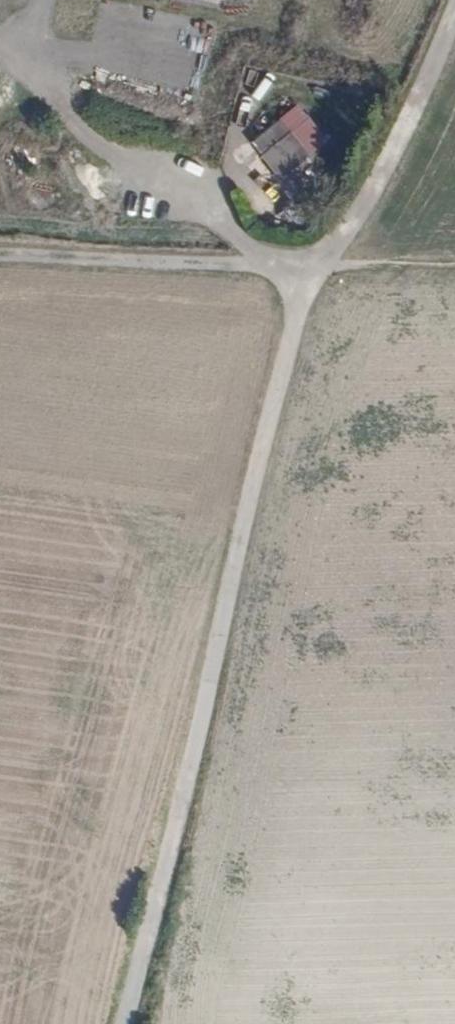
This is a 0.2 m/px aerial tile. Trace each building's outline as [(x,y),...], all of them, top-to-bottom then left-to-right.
[(281,142),(260,161),(289,192),(309,173),(281,142)] [(297,226),(304,219),(289,204),(282,210),(297,226)]
